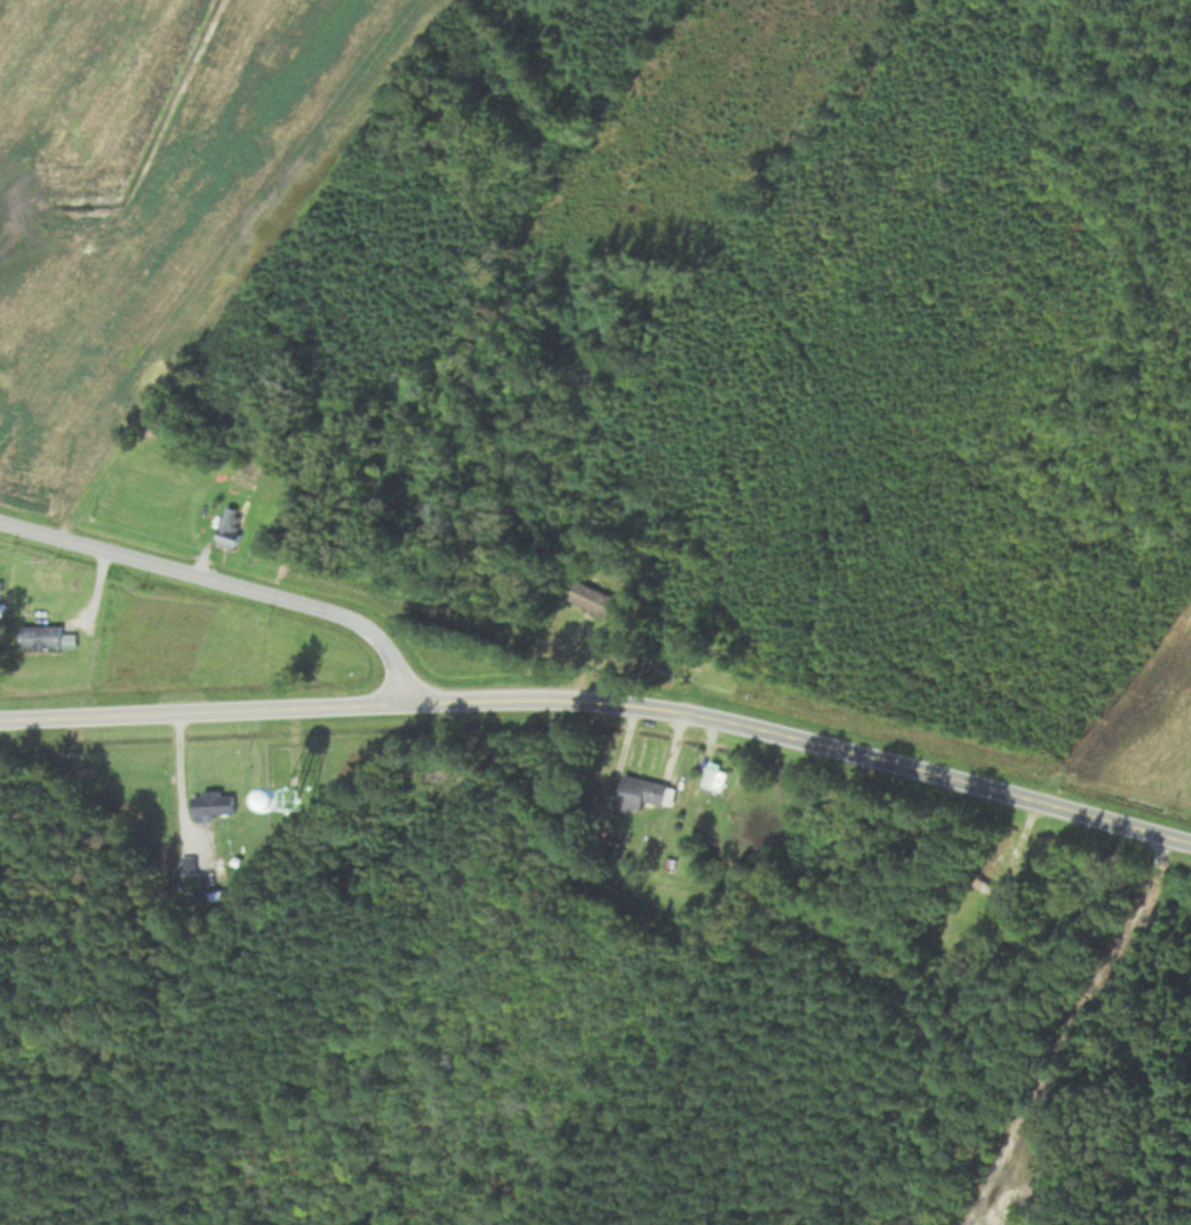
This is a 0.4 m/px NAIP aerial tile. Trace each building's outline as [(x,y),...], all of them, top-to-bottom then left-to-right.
[(218,548),(239,548),(239,509),(218,509),(218,548)] [(565,608),(603,622),(612,598),(574,583),(565,608)] [(61,650),(61,626),(19,626),(19,650),(61,650)] [(719,794),(728,771),(710,763),(701,787),(719,794)] [(616,811),(668,814),(670,783),(618,779),(616,811)] [(233,794),(190,794),(190,816),(233,816),(233,794)]
